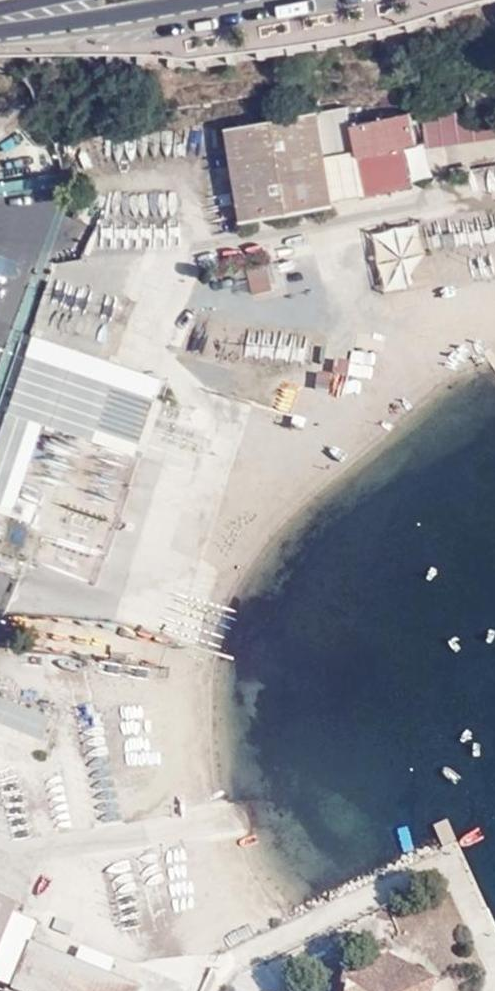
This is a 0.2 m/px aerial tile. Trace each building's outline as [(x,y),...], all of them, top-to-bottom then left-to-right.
[(358,151),(356,136),(343,138),(334,98),(314,101),(313,107),(222,125),(240,217),(330,202),(329,197),(321,149),(339,147),(341,166),(358,163),(362,192),(408,183),(401,143),(358,151)] [(340,126),(343,138),(356,136),(358,151),(401,143),(413,141),(407,112),(340,126)] [(321,149),(329,197),(362,192),(358,163),(341,166),(339,147),(321,149)] [(414,225),(372,228),(377,288),(418,285),(414,225)] [(250,293),(274,285),(266,260),(242,267),(250,293)] [(35,333),(0,435),(0,510),(15,515),(45,426),(143,459),(171,379),(35,333)] [(314,372),(313,389),(329,390),(330,373),(314,372)] [(276,405),(293,410),(300,387),(283,382),(276,405)] [(51,714),(0,693),(0,719),(42,736),(51,714)] [(0,896),(0,947),(13,911),(16,903),(0,896)] [(13,911),(0,947),(0,981),(12,985),(29,941),(38,921),(13,911)] [(29,941),(12,985),(26,990),(142,990),(143,988),(29,941)] [(346,967),(339,990),(427,990),(417,970),(395,955),(389,946),(346,967)] [(427,990),(433,990),(437,982),(417,970),(427,990)]
